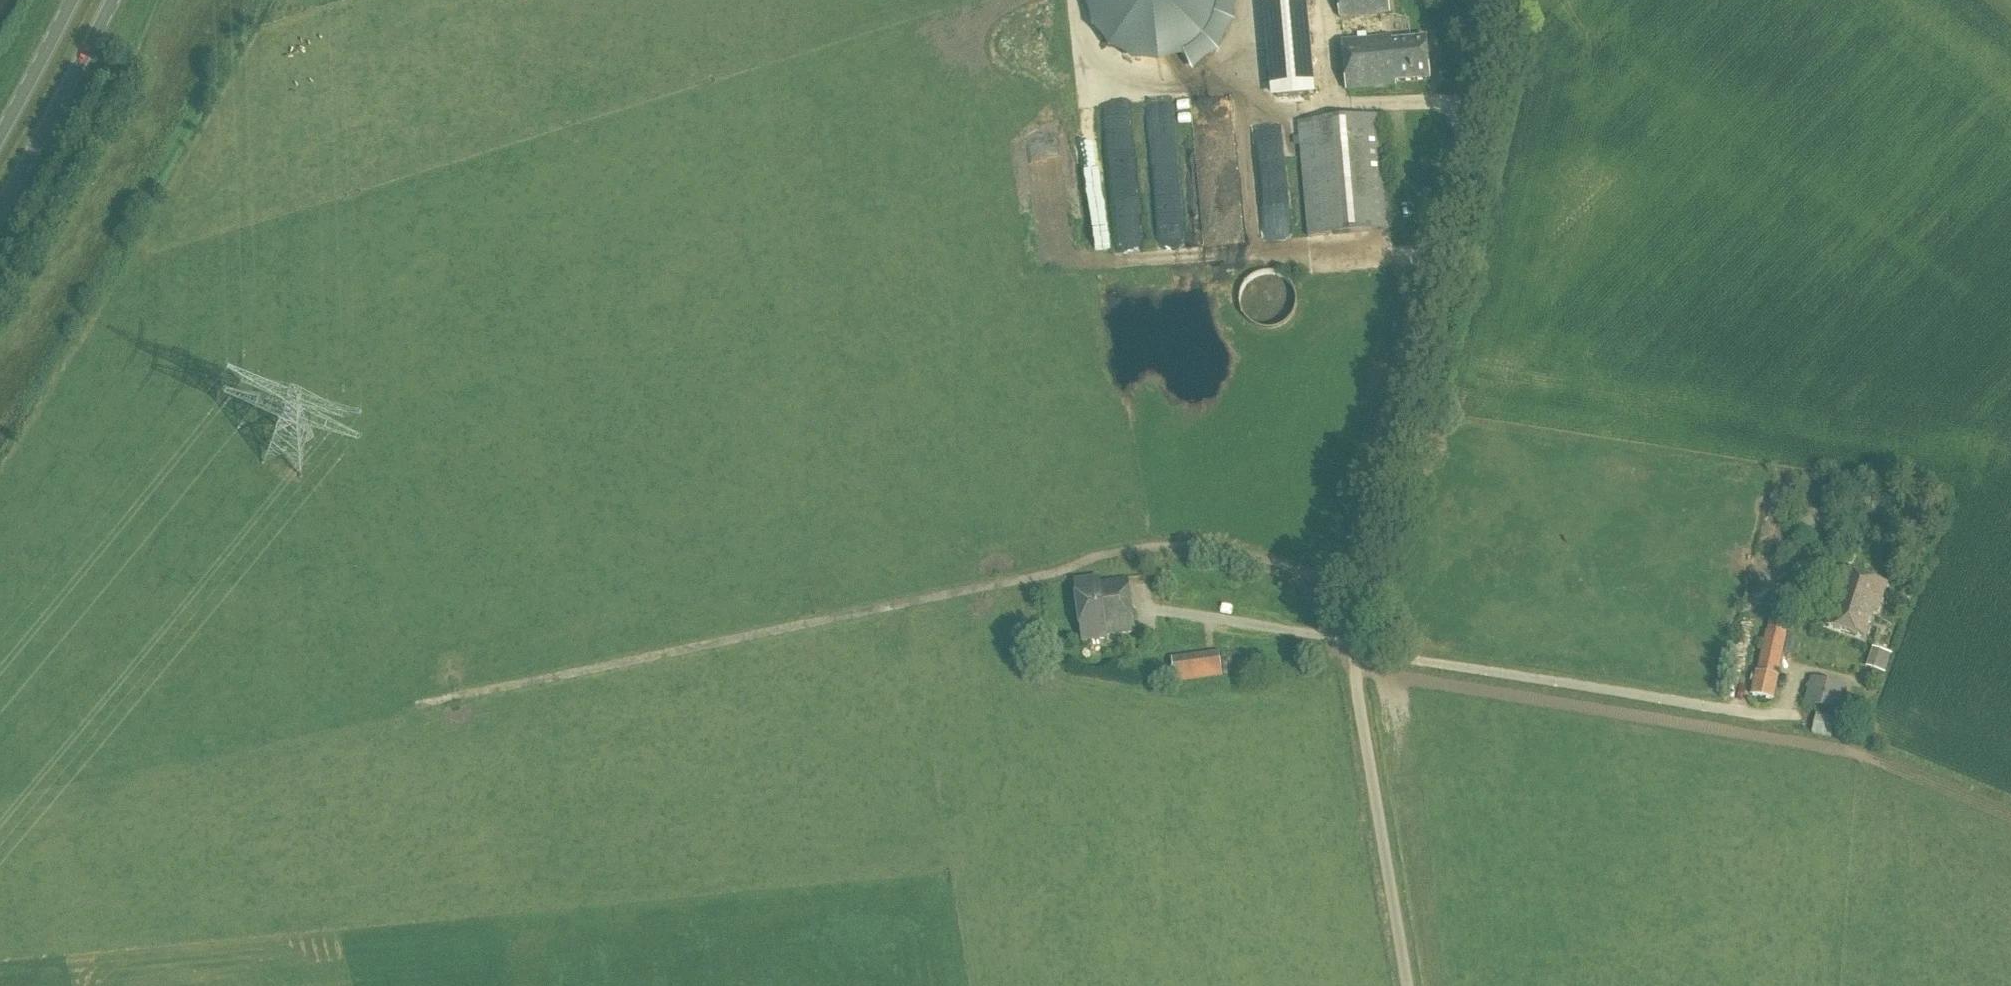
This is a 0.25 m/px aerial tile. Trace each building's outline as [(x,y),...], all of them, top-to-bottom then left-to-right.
[(1340,19),(1390,15),(1389,0),(1338,0),(1340,19)] [(1393,40),(1392,35),(1342,40),(1347,91),(1396,86),(1395,82),(1430,79),(1426,37),(1393,40)] [(1276,82),(1277,98),(1310,95),(1309,80),(1276,82)] [(1308,236),(1392,229),(1382,113),(1297,121),(1308,236)] [(1293,312),(1294,304),(1294,299),(1293,294),(1290,289),(1286,285),(1282,282),(1277,279),(1273,278),(1268,278),(1259,280),(1255,282),(1250,286),(1247,290),(1245,295),(1244,300),(1243,304),(1244,310),(1246,315),(1249,320),(1252,323),(1259,327),(1264,329),(1271,329),(1280,327),(1285,323),(1288,321),(1291,317),(1293,312)] [(1828,619),(1826,626),(1865,638),(1867,631),(1874,610),(1878,611),(1887,583),(1841,568),(1836,582),(1840,583),(1828,619)] [(1107,635),(1099,582),(1099,578),(1076,581),(1084,641),(1107,638),(1107,635)] [(1128,579),(1099,582),(1107,635),(1135,631),(1128,579)] [(1769,619),(1766,633),(1784,637),(1787,622),(1769,619)] [(1766,633),(1758,673),(1778,677),(1786,637),(1784,637),(1766,633)] [(1223,676),(1220,650),(1172,656),(1175,682),(1223,676)] [(1892,672),(1897,655),(1878,650),(1873,667),(1892,672)] [(1758,673),(1753,696),(1775,701),(1777,693),(1775,692),(1778,677),(1758,673)] [(1847,684),(1812,675),(1804,703),(1840,711),(1847,684)]
